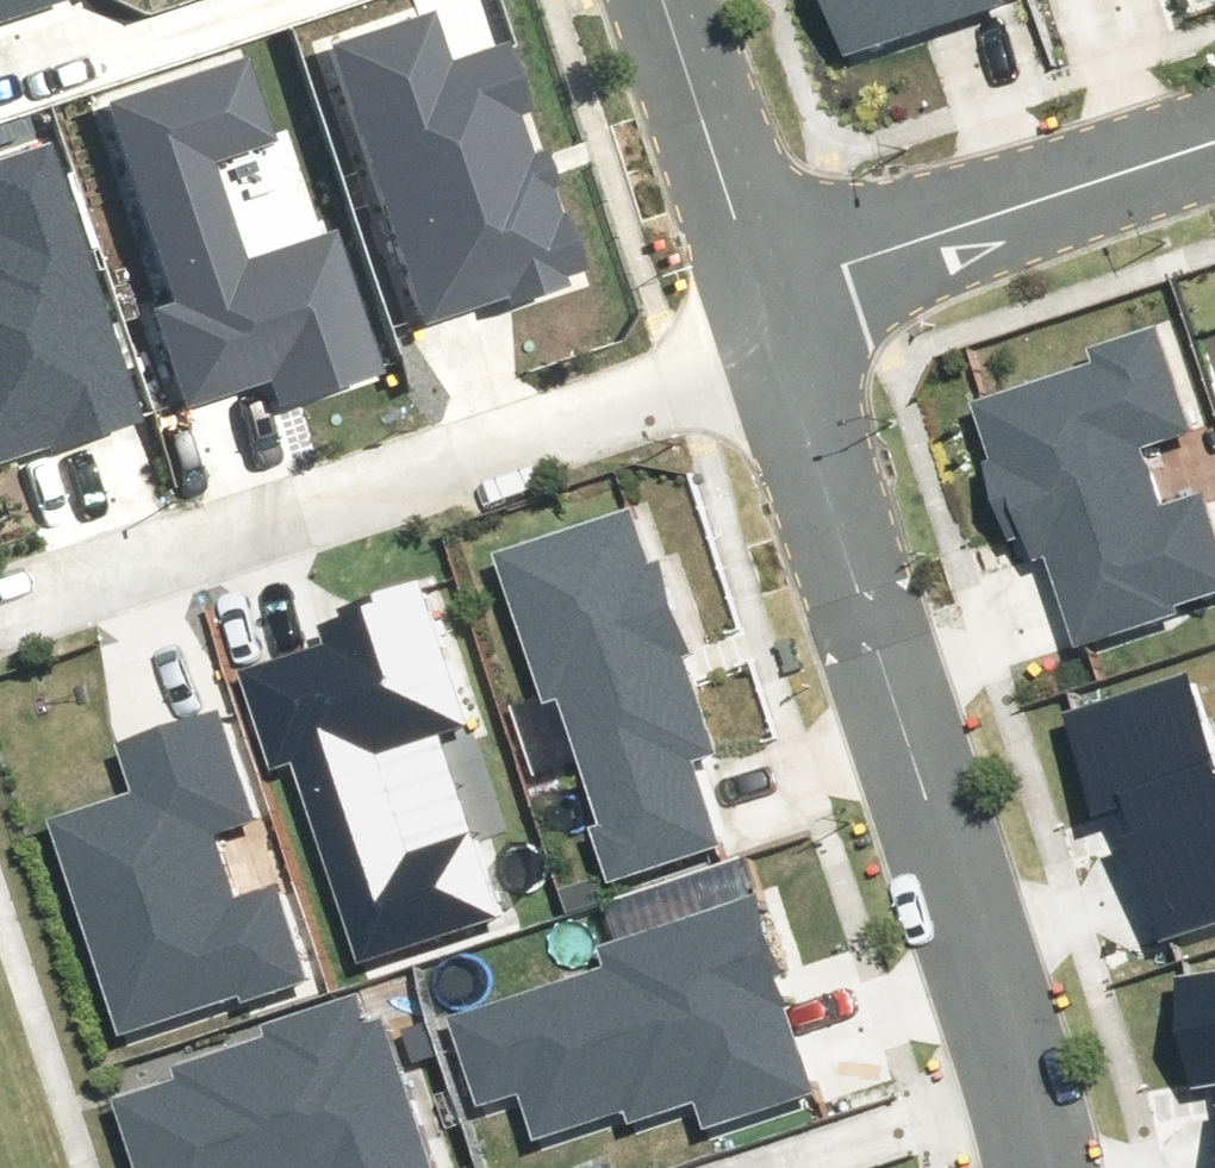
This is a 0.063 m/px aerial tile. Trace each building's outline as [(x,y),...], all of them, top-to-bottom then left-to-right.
[(27,0),(0,0),(0,9),(27,0)] [(411,313),(572,260),(496,32),(439,51),(422,0),(407,0),(317,30),(411,313)] [(856,49),(998,0),(839,0),(856,49)] [(159,291),(139,298),(170,393),(287,355),(294,377),(363,355),(320,223),(237,250),(206,155),(275,133),(244,39),(93,88),(159,291)] [(137,405),(49,124),(0,139),(0,447),(137,405)] [(1048,551),(1060,547),(1091,641),(1192,608),(1188,595),(1214,586),(1214,494),(1212,484),(1187,492),(1168,436),(1205,424),(1172,325),(1101,348),(1105,358),(984,398),(1025,520),(1036,516),(1048,551)] [(601,816),(621,873),(733,835),(702,745),(728,736),(646,501),(507,549),(556,691),(572,686),(615,811),(601,816)] [(253,666),(284,760),(304,754),(371,957),(522,908),(491,814),(423,837),(392,742),(475,715),(432,583),(363,605),(370,628),(253,666)] [(1185,924),(1214,914),(1214,735),(1195,675),(1082,713),(1114,809),(1142,799),(1185,924)] [(72,815),(137,1025),(322,968),(291,868),(254,880),(234,816),(266,806),(235,706),(147,733),(164,787),(72,815)] [(533,1081),(547,1123),(648,1091),(654,1109),(695,1096),(704,1122),(822,1083),(786,973),(801,968),(775,889),(613,942),(620,963),(478,1010),(504,1090),(533,1081)] [(1183,967),(1200,1076),(1214,1073),(1214,962),(1183,967)] [(133,1094),(157,1167),(455,1167),(392,973),(273,1011),(277,1024),(184,1054),(191,1076),(133,1094)]
